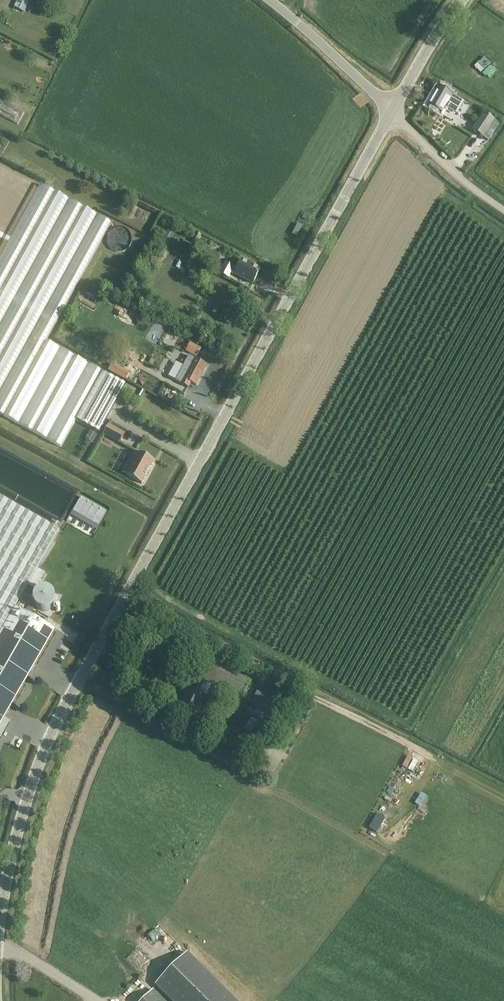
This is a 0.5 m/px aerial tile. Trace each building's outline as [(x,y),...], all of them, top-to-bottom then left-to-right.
[(14,7),(24,12),(30,0),(17,0),(14,7)] [(473,65),(479,72),(490,63),(484,55),(473,65)] [(486,68),(481,72),(486,78),(491,73),(486,68)] [(428,106),(441,114),(445,106),(454,111),(458,105),(449,100),(449,99),(436,92),(428,106)] [(19,125),(25,113),(0,100),(0,115),(19,125)] [(484,112),(472,130),(488,141),(500,123),(484,112)] [(61,447),(76,419),(100,432),(126,384),(47,341),(112,222),(41,184),(0,259),(0,413),(61,447)] [(298,223),(292,234),(296,236),(302,226),(298,223)] [(168,247),(174,235),(163,230),(158,242),(168,247)] [(195,232),(191,241),(197,244),(202,235),(195,232)] [(231,272),(253,284),(260,269),(242,260),(238,268),(225,262),(219,273),(228,278),(231,272)] [(183,349),(196,357),(201,348),(188,341),(183,349)] [(181,382),(188,387),(191,382),(196,385),(207,365),(194,358),(195,357),(190,354),(187,359),(184,365),(176,380),(177,381),(181,382)] [(130,371),(112,362),(108,369),(125,378),(130,371)] [(119,443),(125,434),(109,425),(104,434),(119,443)] [(90,431),(86,439),(91,442),(96,434),(90,431)] [(142,484),(155,462),(139,453),(127,475),(142,484)] [(9,720),(5,718),(55,630),(16,607),(28,585),(38,568),(59,531),(0,497),(0,736),(9,720)] [(45,572),(38,568),(28,585),(35,589),(45,572)] [(34,602),(34,603),(34,604),(35,605),(35,606),(36,607),(37,608),(38,609),(39,610),(41,610),(43,611),(45,611),(47,611),(48,610),(49,610),(50,609),(51,609),(52,608),(53,607),(54,606),(54,605),(55,604),(55,603),(55,602),(55,601),(56,600),(56,599),(55,598),(55,597),(55,596),(54,595),(54,594),(53,593),(52,592),(51,591),(50,590),(48,589),(47,589),(46,589),(45,589),(44,589),(42,589),(40,590),(39,590),(38,591),(37,592),(36,593),(35,594),(35,595),(34,596),(34,597),(33,598),(33,599),(33,600),(33,601),(34,602)] [(177,710),(194,719),(206,697),(210,689),(239,704),(251,681),(214,662),(202,684),(203,685),(198,693),(189,688),(177,710)] [(275,697),(257,686),(248,702),(266,713),(275,697)] [(262,721),(265,715),(255,709),(252,715),(262,721)] [(251,751),(240,745),(234,755),(245,761),(251,751)] [(155,986),(170,1000),(236,1000),(189,954),(155,986)] [(153,990),(142,1000),(165,1000),(153,990)]
